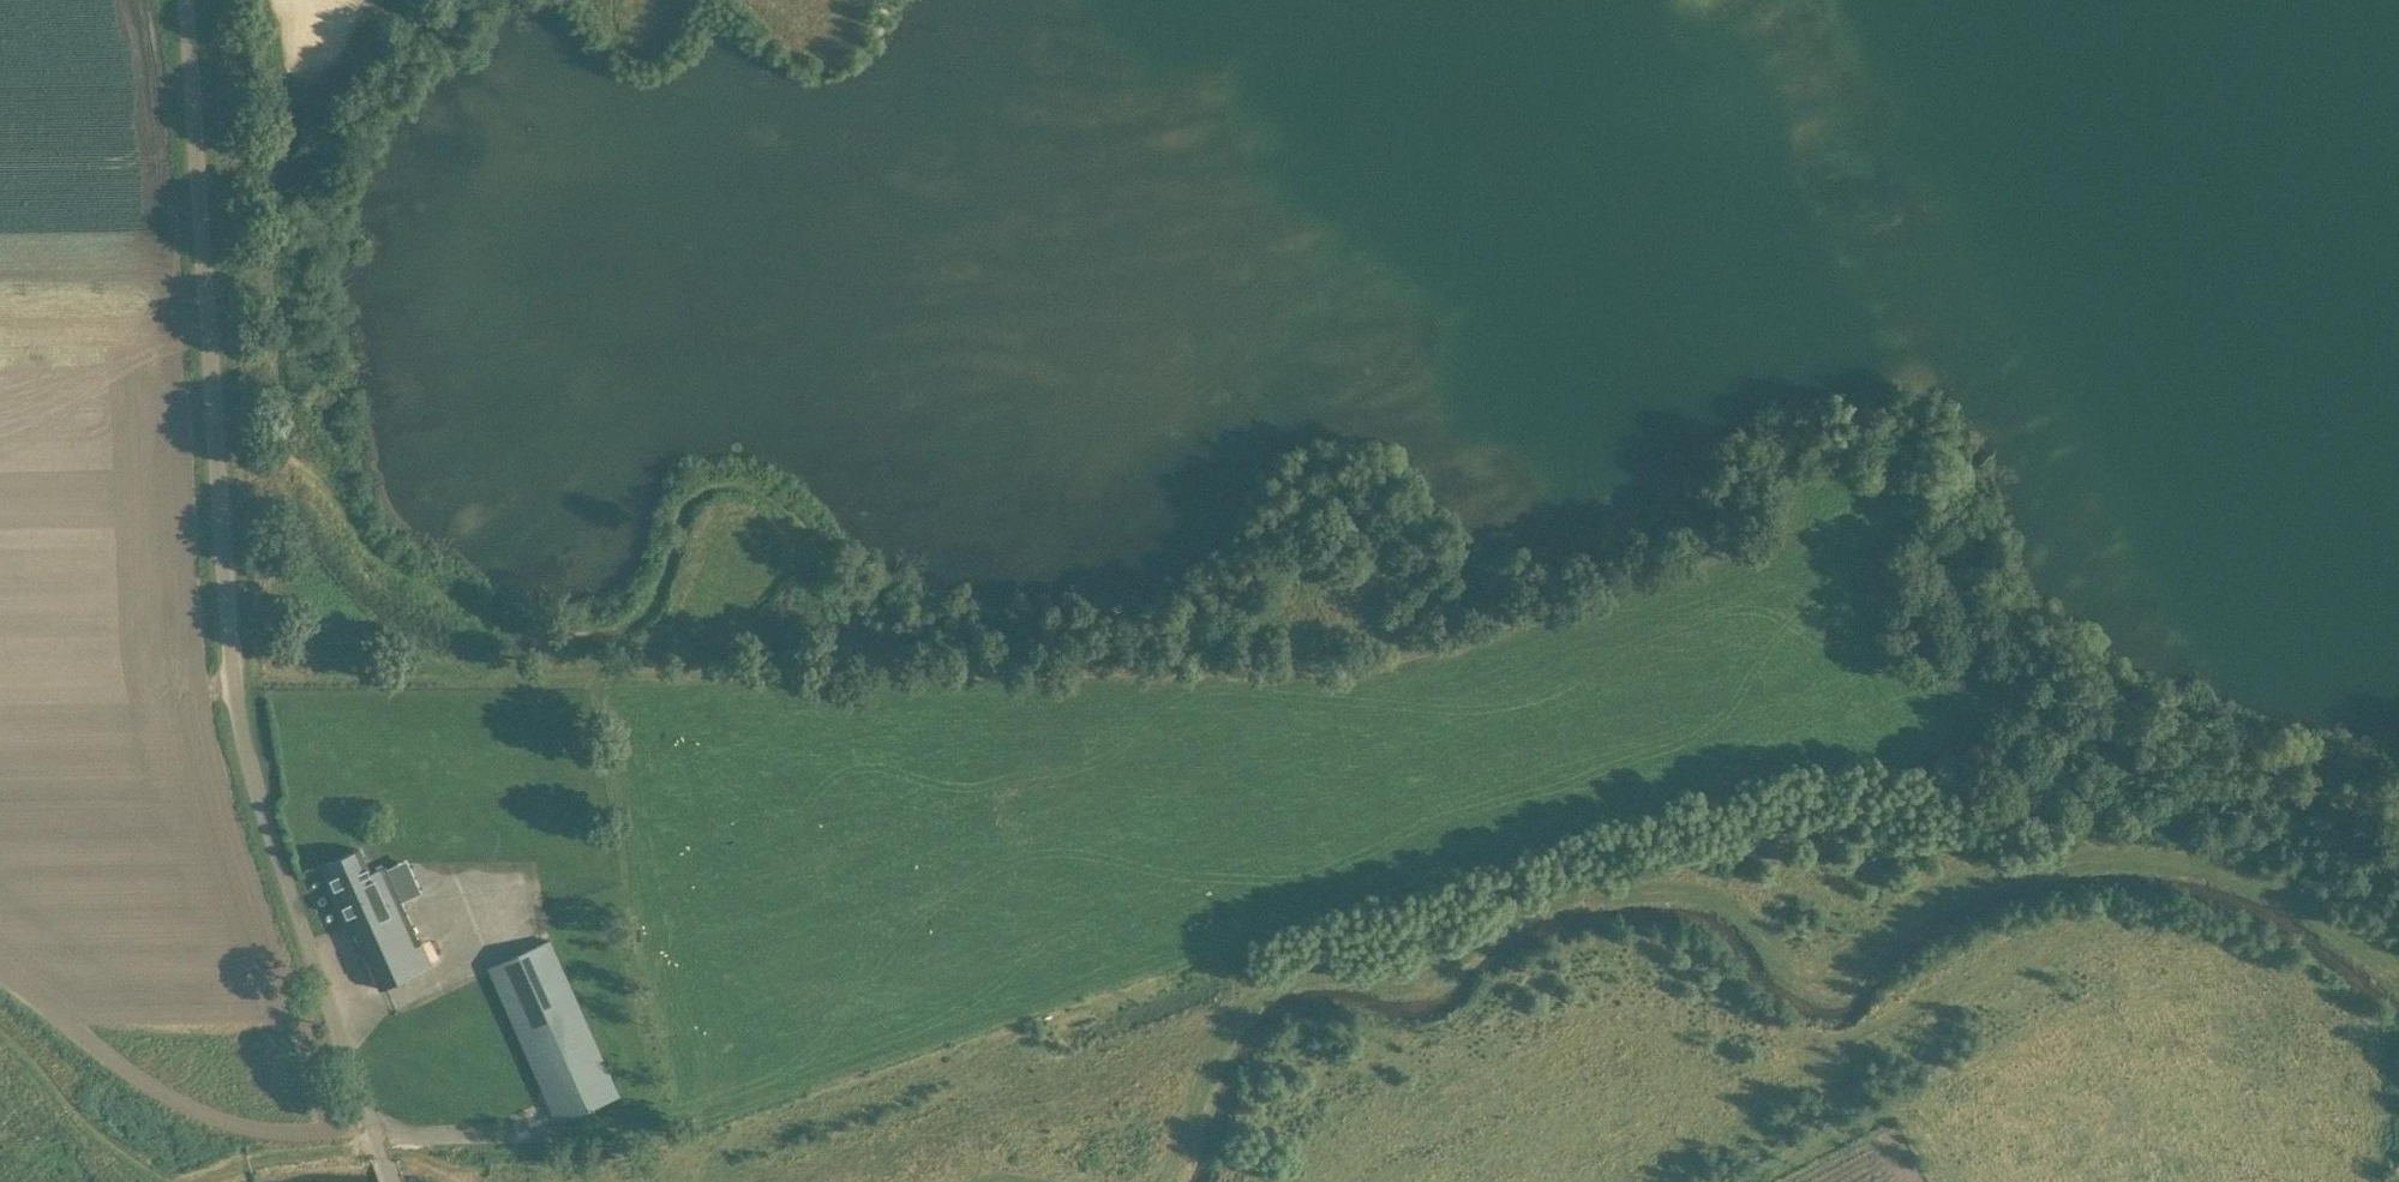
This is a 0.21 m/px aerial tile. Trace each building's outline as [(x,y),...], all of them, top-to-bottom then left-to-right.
[(360,847),(347,853),(325,863),(381,988),(432,965),(386,865),(371,871),(360,847)] [(457,1129),(524,1098),(498,1041),(515,1034),(555,1124),(622,1094),(552,940),(486,970),(506,1014),(489,1022),(470,976),(402,1007),(457,1129)]
